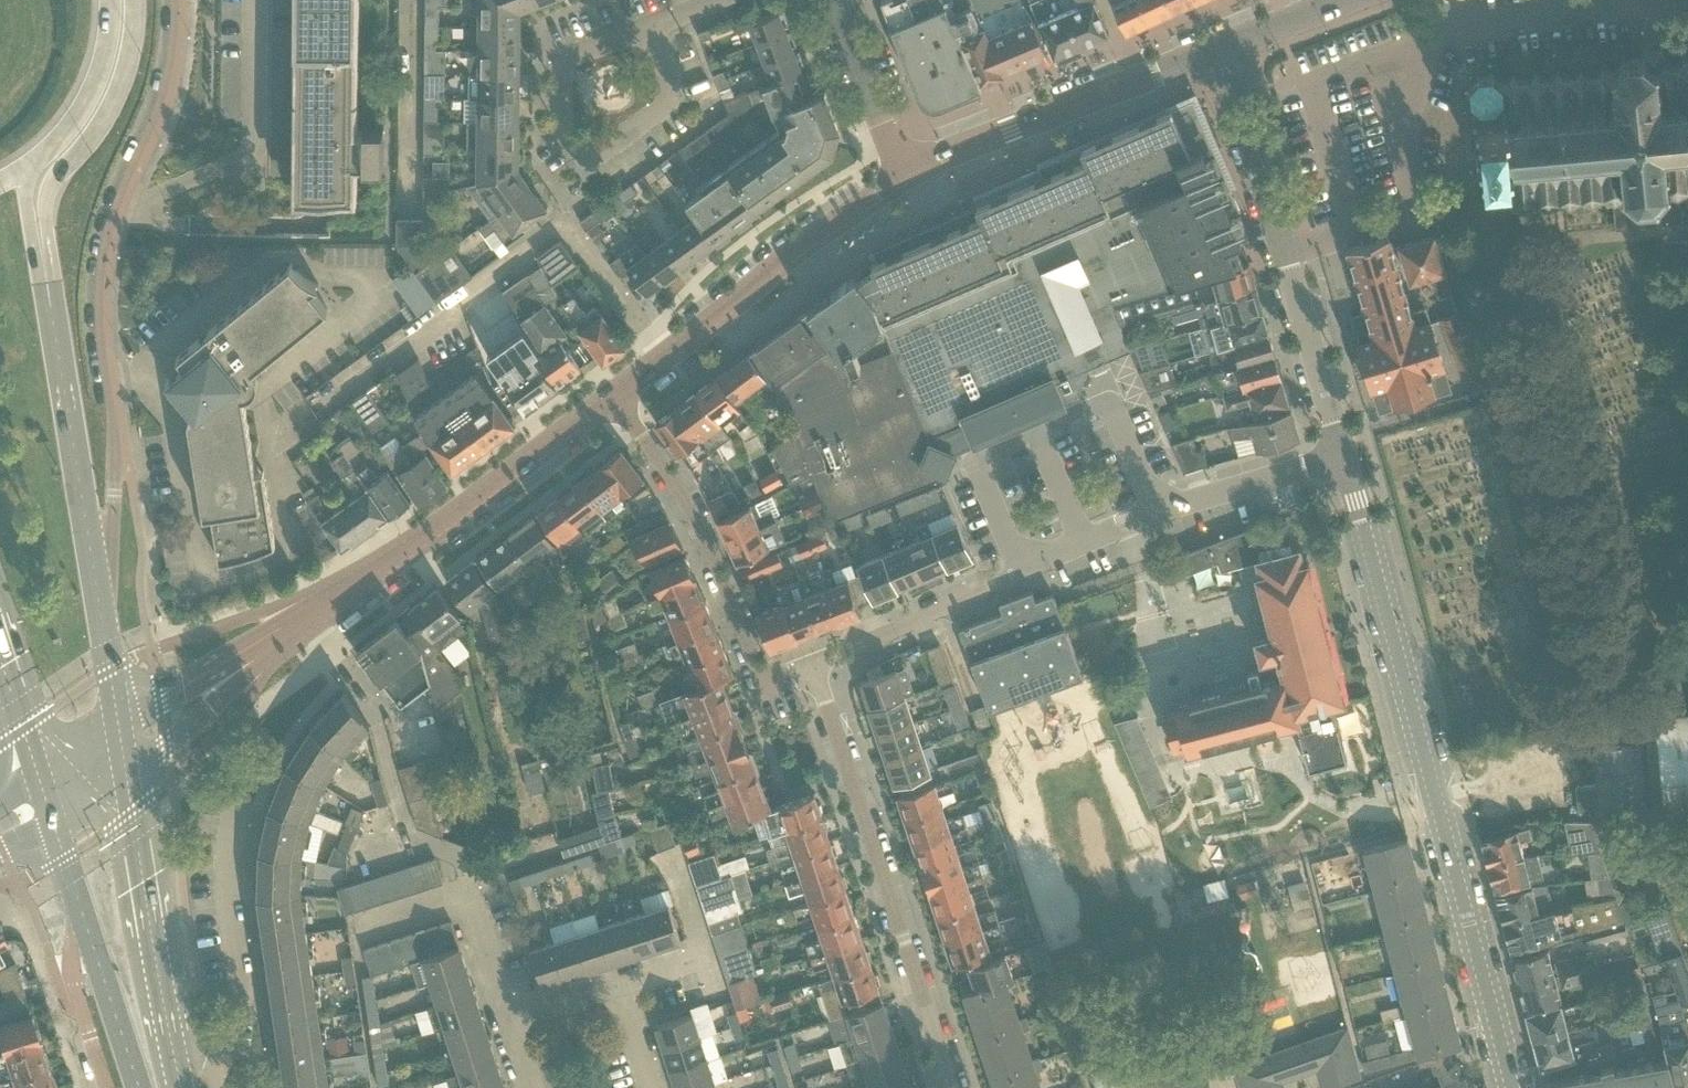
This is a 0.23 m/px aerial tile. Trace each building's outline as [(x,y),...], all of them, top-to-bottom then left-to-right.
[(295,197),(354,197),(354,163),(364,163),(364,165),(383,165),(383,127),(364,127),(364,128),(355,128),(356,0),(297,0),(295,197)] [(479,27),(513,27),(513,6),(504,0),(479,0),(479,27)] [(884,4),(918,94),(921,93),(924,97),(925,98),(928,101),(929,101),(934,102),(935,102),(939,101),(940,101),(941,104),(981,87),(980,83),(948,8),(945,0),(882,0),(884,4)] [(972,0),(966,0),(948,8),(980,83),(1003,74),(1003,73),(987,35),(972,0)] [(987,35),(998,31),(992,16),(1003,12),(1025,64),(1047,54),(1032,17),(1022,0),(972,0),(987,35)] [(1058,0),(1029,0),(1053,57),(1077,47),(1058,0)] [(1077,47),(1109,34),(1095,0),(1058,0),(1077,47)] [(1126,32),(1150,21),(1140,0),(1111,0),(1126,32)] [(1150,21),(1172,11),(1167,0),(1140,0),(1150,21)] [(1172,11),(1196,1),(1196,0),(1167,0),(1172,11)] [(425,6),(425,27),(438,27),(438,6),(425,6)] [(750,22),(758,44),(792,32),(791,29),(785,31),(783,26),(789,24),(784,9),(750,22)] [(998,31),(987,35),(1003,73),(1025,64),(1003,12),(992,16),(998,31)] [(425,42),(425,50),(435,50),(435,42),(437,42),(438,27),(425,27),(425,42)] [(479,27),(479,51),(512,51),(519,51),(520,34),(513,34),(513,27),(479,27)] [(698,33),(701,41),(711,37),(708,29),(698,33)] [(758,44),(766,64),(800,51),(799,49),(793,52),(791,46),(797,44),(792,32),(758,44)] [(1477,161),(1477,166),(1487,165),(1489,188),(1510,186),(1512,201),(1510,203),(1512,205),(1514,203),(1523,207),(1523,209),(1527,209),(1527,206),(1536,201),(1545,205),(1545,207),(1550,206),(1549,204),(1558,199),(1567,203),(1568,205),(1571,204),(1571,202),(1579,197),(1589,199),(1590,203),(1594,202),(1593,200),(1602,195),(1612,197),(1615,228),(1682,222),(1679,192),(1687,186),(1687,187),(1687,56),(1684,53),(1681,55),(1682,58),(1675,66),(1666,63),(1661,49),(1643,47),(1640,58),(1626,59),(1623,55),(1620,57),(1623,61),(1613,72),(1603,69),(1603,66),(1599,66),(1599,68),(1592,74),(1581,71),(1581,68),(1577,68),(1577,71),(1568,76),(1559,73),(1559,70),(1555,70),(1555,73),(1545,78),(1537,74),(1536,72),(1532,72),(1533,74),(1524,81),(1514,76),(1514,74),(1511,74),(1511,77),(1500,83),(1493,77),(1494,75),(1491,73),(1489,76),(1480,76),(1479,74),(1476,76),(1477,78),(1471,86),(1469,85),(1467,88),(1470,90),(1471,98),(1468,100),(1470,103),(1472,102),(1480,108),(1479,110),(1481,112),(1482,123),(1473,124),(1477,161)] [(425,59),(425,74),(444,74),(445,74),(446,50),(435,50),(425,50),(425,59)] [(479,51),(478,74),(512,75),(512,74),(519,74),(519,58),(512,58),(512,51),(479,51)] [(766,64),(753,69),(760,87),(763,86),(801,71),(799,66),(805,64),(800,51),(766,64)] [(706,188),(686,202),(696,217),(714,242),(718,247),(731,237),(728,232),(736,227),(739,232),(753,222),(750,217),(757,211),(761,216),(762,215),(752,201),(760,196),(765,203),(779,193),(774,186),(781,181),(786,187),(800,177),(796,171),(801,167),(806,173),(833,154),(833,151),(829,146),(831,136),(838,133),(839,129),(824,91),(810,96),(807,87),(813,85),(807,69),(801,71),(763,86),(778,128),(702,183),(706,188)] [(713,74),(717,82),(727,78),(724,70),(713,74)] [(424,89),(424,98),(435,98),(444,98),(444,74),(425,74),(424,89)] [(469,98),(478,98),(511,99),(519,99),(519,82),(512,82),(512,75),(478,74),(469,74),(469,98)] [(727,78),(717,82),(720,90),(730,86),(727,78)] [(729,114),(679,150),(693,170),(749,130),(754,110),(747,93),(724,101),(729,114)] [(424,107),(424,122),(435,122),(437,122),(438,119),(438,107),(435,107),(435,98),(424,98),(424,107)] [(478,98),(478,122),(511,123),(519,123),(519,106),(511,106),(511,99),(478,98)] [(873,269),(858,280),(872,299),(930,437),(964,422),(974,445),(1075,400),(1088,369),(1105,361),(1131,350),(1130,349),(1125,337),(1121,329),(1120,325),(1171,310),(1194,303),(1196,302),(1191,285),(1189,279),(1243,262),(1236,245),(1240,244),(1240,243),(1245,241),(1233,212),(1229,214),(1221,195),(1232,190),(1193,100),(1113,134),(1038,167),(1042,178),(889,244),(894,255),(871,264),(873,269)] [(424,122),(424,146),(435,146),(435,122),(424,122)] [(467,146),(477,146),(511,146),(518,147),(519,130),(511,130),(511,123),(478,122),(467,122),(467,146)] [(435,146),(424,146),(424,154),(435,154),(435,146)] [(477,183),(518,170),(518,154),(511,154),(511,146),(477,146),(477,183)] [(667,159),(659,165),(664,171),(672,165),(667,159)] [(659,164),(651,169),(658,178),(665,173),(659,164)] [(477,183),(468,190),(490,220),(526,194),(520,185),(526,181),(518,170),(477,183)] [(423,177),(423,190),(449,190),(449,177),(423,177)] [(631,184),(624,189),(630,198),(637,193),(631,184)] [(630,198),(624,189),(617,194),(623,203),(630,198)] [(449,190),(423,190),(423,204),(449,205),(449,190)] [(490,220),(481,227),(485,233),(493,228),(502,241),(521,227),(527,236),(540,227),(534,218),(546,209),(538,198),(532,202),(526,194),(490,220)] [(579,221),(585,230),(599,220),(593,211),(579,221)] [(691,221),(679,230),(697,255),(700,260),(713,250),(710,245),(714,242),(696,217),(691,221)] [(396,246),(410,246),(410,220),(396,220),(396,246)] [(410,220),(410,246),(423,246),(424,220),(410,220)] [(662,242),(679,267),(683,272),(696,263),(692,258),(697,255),(679,230),(662,242)] [(464,259),(484,242),(476,232),(456,249),(464,259)] [(1435,236),(1400,246),(1411,282),(1432,276),(1434,285),(1435,285),(1440,299),(1452,295),(1435,236)] [(1413,314),(1389,237),(1347,249),(1366,313),(1352,317),(1360,342),(1359,342),(1379,409),(1451,388),(1445,367),(1432,321),(1430,321),(1427,310),(1413,314)] [(537,257),(541,265),(548,278),(551,284),(555,282),(578,265),(560,240),(537,257)] [(662,242),(644,255),(662,279),(665,285),(678,275),(675,270),(679,267),(662,242)] [(662,279),(644,255),(637,244),(609,264),(618,276),(628,269),(648,297),(661,288),(657,283),(662,279)] [(373,252),(328,251),(327,263),(373,263),(373,252)] [(424,266),(415,273),(436,302),(458,287),(437,258),(424,267),(424,266)] [(410,266),(415,273),(424,266),(419,260),(410,266)] [(1189,279),(1191,285),(1196,302),(1254,285),(1247,261),(1243,262),(1189,279)] [(203,515),(211,514),(218,561),(233,559),(248,555),(262,550),(275,544),(266,485),(263,470),(255,471),(243,396),(245,395),(243,383),(245,378),(254,370),(253,369),(327,309),(312,290),(316,286),(317,286),(318,284),(314,283),(310,281),(306,278),(302,276),(299,273),(296,269),(290,263),(279,273),(177,356),(179,359),(181,362),(184,365),(166,380),(191,410),(188,419),(203,515)] [(527,272),(502,290),(509,302),(519,321),(521,324),(525,329),(528,334),(530,337),(541,352),(535,356),(556,386),(580,369),(568,350),(560,340),(564,337),(568,334),(546,302),(551,299),(552,301),(558,297),(551,284),(548,278),(541,265),(528,274),(527,272)] [(409,267),(392,280),(417,315),(435,302),(409,267)] [(761,343),(748,353),(768,382),(778,397),(791,416),(796,430),(772,448),(791,485),(811,475),(816,473),(836,520),(841,518),(857,512),(941,478),(945,476),(955,453),(957,452),(974,445),(964,422),(930,437),(872,299),(858,280),(855,276),(816,305),(816,306),(810,311),(809,309),(795,320),(795,321),(762,345),(761,343)] [(1254,285),(1196,302),(1194,303),(1171,310),(1175,322),(1198,315),(1201,326),(1261,309),(1254,285)] [(574,296),(563,303),(598,355),(603,362),(625,346),(620,339),(596,305),(586,313),(574,296)] [(1261,309),(1201,326),(1204,339),(1208,349),(1267,331),(1261,309)] [(1457,314),(1439,321),(1445,336),(1464,329),(1458,314),(1457,314)] [(525,329),(487,356),(502,377),(503,379),(525,409),(528,407),(534,407),(535,406),(538,400),(550,392),(549,390),(556,386),(535,356),(541,352),(530,337),(528,334),(525,329)] [(1267,331),(1208,349),(1208,351),(1214,372),(1237,365),(1274,354),(1267,331)] [(1162,340),(1135,348),(1143,370),(1169,363),(1162,340)] [(719,375),(716,378),(744,415),(745,415),(756,406),(749,396),(768,382),(748,353),(725,370),(719,375)] [(1213,373),(1204,376),(1208,387),(1216,385),(1219,384),(1222,395),(1281,377),(1274,354),(1237,365),(1214,372),(1213,373)] [(408,401),(429,386),(418,359),(396,374),(408,401)] [(1143,370),(1139,372),(1148,391),(1148,393),(1160,389),(1177,384),(1169,363),(1143,370)] [(476,373),(445,395),(484,449),(493,442),(515,426),(493,397),(476,373)] [(1281,377),(1222,395),(1226,408),(1250,401),(1254,415),(1289,405),(1281,377)] [(715,378),(696,393),(720,425),(731,416),(740,428),(749,420),(745,415),(744,415),(716,378),(715,378)] [(1160,389),(1148,393),(1155,407),(1166,402),(1160,389)] [(367,391),(350,402),(370,431),(387,419),(367,391)] [(696,393),(676,408),(709,452),(717,445),(720,443),(729,436),(720,425),(696,393)] [(484,449),(445,395),(415,418),(416,422),(430,441),(440,454),(453,472),(484,449)] [(676,408),(656,423),(672,444),(679,453),(689,445),(699,459),(709,452),(676,408)] [(1158,414),(1164,430),(1165,430),(1178,425),(1171,409),(1158,414)] [(1252,434),(1257,452),(1293,441),(1288,423),(1294,421),(1290,409),(1228,427),(1232,440),(1252,434)] [(447,484),(431,460),(424,449),(428,445),(411,420),(392,433),(401,446),(387,457),(397,473),(402,480),(418,504),(447,484)] [(353,466),(389,516),(410,501),(388,470),(377,477),(371,468),(377,463),(364,445),(359,448),(350,435),(338,444),(344,453),(353,466)] [(1193,437),(1172,443),(1183,474),(1202,469),(1193,437)] [(618,452),(600,465),(618,488),(627,501),(631,498),(648,485),(621,450),(618,452)] [(363,491),(346,504),(366,533),(389,516),(353,466),(344,453),(332,462),(342,476),(343,476),(351,486),(357,482),(363,491)] [(600,465),(580,481),(607,516),(627,501),(600,465)] [(777,470),(759,478),(766,491),(783,483),(777,470)] [(755,480),(743,487),(749,499),(761,493),(755,480)] [(580,481),(558,498),(585,533),(607,516),(580,481)] [(936,486),(916,494),(921,506),(941,498),(936,486)] [(817,489),(799,498),(808,517),(827,508),(817,489)] [(709,500),(715,513),(739,503),(733,490),(709,500)] [(366,533),(346,504),(326,517),(320,508),(326,504),(318,493),(307,501),(342,550),(366,533)] [(921,506),(916,494),(896,502),(901,514),(921,506)] [(558,498),(538,513),(568,550),(587,536),(585,533),(558,498)] [(737,510),(717,519),(726,540),(775,518),(774,516),(771,509),(760,514),(755,502),(750,504),(737,510)] [(887,506),(867,515),(871,526),(892,518),(887,507),(887,506)] [(857,512),(841,518),(845,529),(861,523),(857,512)] [(661,514),(643,522),(647,530),(669,521),(665,513),(663,513),(661,514)] [(534,515),(506,537),(546,591),(559,581),(544,562),(542,563),(538,558),(557,544),(534,515)] [(775,518),(726,540),(736,561),(756,552),(769,546),(779,544),(774,532),(780,529),(775,518)] [(628,538),(647,564),(682,549),(669,521),(647,530),(628,538)] [(643,522),(623,531),(628,538),(647,530),(643,522)] [(928,522),(916,527),(921,539),(932,534),(928,522)] [(957,523),(932,534),(947,571),(958,566),(957,564),(972,557),(957,523)] [(1157,565),(1163,580),(1164,580),(1164,579),(1217,559),(1221,569),(1259,559),(1263,573),(1258,575),(1274,634),(1258,639),(1262,657),(1279,653),(1285,676),(1249,685),(1248,683),(1247,681),(1230,685),(1229,688),(1230,691),(1176,705),(1177,709),(1164,712),(1174,748),(1187,745),(1189,756),(1207,751),(1205,745),(1296,720),(1309,768),(1347,758),(1333,702),(1344,699),(1327,634),(1307,562),(1303,563),(1299,547),(1297,548),(1290,529),(1259,538),(1255,528),(1157,565)] [(601,547),(608,557),(626,543),(619,533),(601,547)] [(824,534),(807,540),(813,553),(829,547),(824,534)] [(921,539),(908,544),(922,579),(937,572),(938,575),(947,571),(932,534),(921,539)] [(490,549),(477,559),(501,588),(507,583),(511,589),(512,590),(513,591),(522,583),(535,600),(536,607),(549,604),(546,591),(506,537),(490,549)] [(807,540),(787,548),(792,561),(813,553),(807,540)] [(908,544),(883,555),(898,592),(909,587),(908,585),(922,579),(908,544)] [(777,552),(765,558),(770,570),(782,565),(777,552)] [(644,585),(649,598),(695,579),(685,554),(648,568),(653,581),(644,585)] [(898,592),(883,555),(858,565),(873,599),(888,593),(889,596),(898,592)] [(770,570),(765,558),(739,568),(744,581),(770,570)] [(449,580),(446,582),(460,600),(468,611),(478,604),(495,590),(496,590),(473,562),(449,580)] [(830,566),(820,570),(840,622),(850,618),(850,619),(852,620),(857,617),(858,615),(860,614),(858,606),(869,601),(859,574),(836,582),(830,566)] [(612,569),(597,580),(597,581),(605,592),(619,581),(621,580),(612,569)] [(798,578),(800,581),(818,630),(840,622),(820,570),(798,578)] [(662,605),(667,618),(705,602),(695,579),(649,598),(653,609),(662,605)] [(777,585),(775,585),(796,639),(818,630),(800,581),(778,589),(777,585)] [(796,639),(775,585),(764,590),(770,606),(756,611),(771,649),(796,639)] [(398,619),(397,619),(420,649),(430,684),(430,686),(436,708),(461,688),(457,674),(440,652),(468,631),(458,619),(461,616),(453,606),(440,588),(439,588),(439,587),(438,587),(411,608),(410,609),(411,609),(399,618),(398,619)] [(495,590),(478,604),(482,609),(490,641),(492,641),(496,657),(510,654),(495,590)] [(959,629),(972,664),(989,711),(1083,676),(1053,594),(1035,600),(1032,591),(1008,600),(1011,609),(959,629)] [(604,602),(592,612),(595,625),(596,624),(608,618),(610,617),(604,602)] [(663,631),(667,643),(714,626),(706,604),(705,602),(667,618),(671,628),(663,631)] [(558,640),(549,604),(536,607),(531,608),(539,643),(558,640)] [(583,608),(570,611),(577,640),(589,638),(583,610),(583,609),(583,608)] [(610,617),(608,618),(609,621),(610,623),(613,630),(626,625),(622,612),(621,611),(610,617)] [(397,619),(357,650),(401,706),(430,684),(420,649),(397,619)] [(680,652),(685,664),(723,649),(714,626),(667,643),(672,655),(680,652)] [(634,643),(619,649),(623,661),(638,655),(634,643)] [(927,650),(940,685),(953,680),(940,645),(927,650)] [(685,691),(723,678),(732,674),(723,649),(685,664),(689,675),(680,678),(685,691)] [(638,655),(623,661),(628,673),(643,667),(638,655)] [(862,699),(866,710),(904,697),(896,671),(860,683),(865,698),(862,699)] [(723,678),(685,691),(670,697),(674,707),(671,708),(675,720),(729,700),(725,690),(726,688),(723,678)] [(943,691),(951,710),(964,705),(956,686),(943,691)] [(657,702),(653,691),(637,697),(641,708),(657,702)] [(362,733),(369,726),(344,692),(329,708),(325,704),(320,710),(324,714),(311,727),(344,752),(357,739),(362,733)] [(872,719),(877,734),(913,722),(904,697),(866,710),(869,720),(872,719)] [(729,700),(675,720),(683,742),(690,740),(739,721),(736,712),(733,711),(729,700)] [(964,705),(951,710),(959,731),(972,726),(964,705)] [(986,706),(971,712),(978,730),(993,724),(986,706)] [(1650,715),(1660,822),(1687,820),(1687,711),(1650,715)] [(629,721),(619,724),(620,725),(620,726),(624,739),(634,736),(629,722),(629,721)] [(687,751),(692,764),(745,744),(741,734),(743,731),(739,721),(690,740),(694,749),(687,751)] [(879,750),(883,760),(921,747),(913,722),(877,734),(882,749),(879,750)] [(1162,783),(1137,724),(1118,732),(1142,791),(1162,783)] [(1564,726),(1552,727),(1553,735),(1565,734),(1564,726)] [(339,761),(344,752),(311,727),(301,743),(296,740),(292,746),(297,749),(287,765),(323,784),(334,768),(339,761)] [(362,733),(357,739),(361,742),(366,736),(362,733)] [(634,736),(624,739),(630,756),(640,753),(634,736)] [(712,769),(716,779),(755,765),(752,755),(749,754),(745,744),(692,764),(696,775),(712,769)] [(1587,785),(1576,786),(1577,812),(1588,811),(1599,811),(1599,815),(1644,812),(1640,745),(1595,748),(1597,784),(1587,785)] [(921,747),(883,760),(886,770),(889,769),(895,785),(898,784),(901,794),(951,777),(986,766),(982,753),(947,765),(929,771),(921,747)] [(429,794),(458,785),(449,752),(398,768),(408,800),(429,794)] [(546,791),(538,760),(523,764),(531,795),(546,791)] [(339,761),(334,768),(338,771),(343,763),(339,761)] [(608,764),(593,767),(598,792),(598,791),(599,791),(600,791),(602,791),(609,789),(610,789),(613,788),(609,764),(608,764)] [(319,794),(323,784),(287,765),(280,783),(275,780),(272,787),(277,789),(270,807),(309,819),(316,801),(319,794)] [(704,795),(708,806),(761,786),(757,776),(759,774),(755,765),(716,779),(719,789),(704,795)] [(973,770),(978,786),(992,782),(986,766),(973,770)] [(905,817),(906,819),(943,807),(939,794),(955,789),(951,777),(901,794),(898,795),(901,805),(900,809),(902,816),(905,817)] [(381,778),(371,781),(375,793),(384,790),(381,778)] [(1162,783),(1142,791),(1149,807),(1169,799),(1162,783)] [(761,811),(763,810),(772,807),(768,797),(765,796),(761,786),(708,806),(712,818),(728,812),(732,822),(761,811)] [(598,792),(592,793),(592,794),(597,816),(599,816),(605,815),(614,813),(609,789),(602,791),(600,791),(599,791),(598,791),(598,792)] [(375,793),(379,806),(388,803),(384,790),(375,793)] [(476,792),(462,795),(463,805),(476,805),(476,792)] [(772,807),(752,815),(753,816),(758,814),(765,835),(759,837),(760,838),(769,835),(822,818),(821,814),(822,812),(820,806),(818,805),(814,793),(781,804),(772,807)] [(319,794),(316,801),(322,803),(325,796),(319,794)] [(442,837),(429,794),(408,800),(416,827),(442,837)] [(991,802),(980,805),(980,806),(981,808),(984,820),(995,816),(991,802)] [(352,806),(345,822),(348,823),(357,827),(364,811),(352,806)] [(307,829),(309,819),(270,807),(266,826),(260,825),(259,832),(264,833),(260,851),(301,856),(305,838),(307,829)] [(911,833),(914,843),(967,826),(963,813),(947,819),(943,807),(906,819),(907,821),(905,824),(907,831),(911,833)] [(599,816),(597,816),(599,827),(604,841),(620,836),(615,817),(614,813),(605,815),(599,816)] [(995,816),(984,820),(988,833),(989,836),(992,843),(1003,840),(1000,833),(995,816)] [(769,835),(773,846),(767,849),(771,861),(793,853),(794,854),(830,842),(826,831),(828,828),(826,822),(823,820),(822,818),(769,835)] [(1589,819),(1566,823),(1570,845),(1581,843),(1580,838),(1592,836),(1589,819)] [(343,836),(352,840),(357,827),(348,823),(343,836)] [(654,828),(650,829),(652,834),(653,835),(659,850),(669,847),(669,846),(675,844),(667,823),(654,828)] [(921,865),(922,867),(960,855),(955,842),(971,836),(967,826),(914,843),(918,854),(916,857),(918,864),(921,865)] [(1483,839),(1480,839),(1487,865),(1523,855),(1519,841),(1532,837),(1530,833),(1529,826),(1517,830),(1514,830),(1504,833),(1483,839)] [(1617,828),(1593,826),(1597,839),(1608,844),(1621,839),(1617,828)] [(559,840),(564,855),(598,843),(604,841),(599,827),(559,840)] [(1638,830),(1623,828),(1630,847),(1643,843),(1638,830)] [(632,832),(620,836),(624,846),(635,842),(632,832)] [(338,848),(347,852),(352,840),(343,836),(338,848)] [(604,841),(598,843),(602,857),(625,850),(624,846),(620,836),(604,841)] [(694,836),(682,841),(688,856),(700,851),(700,850),(694,836)] [(1365,1070),(1418,1057),(1449,1049),(1461,1045),(1407,838),(1357,851),(1360,863),(1374,859),(1379,879),(1372,881),(1375,893),(1382,891),(1389,920),(1383,922),(1386,934),(1393,932),(1400,962),(1394,963),(1397,975),(1403,973),(1411,1003),(1400,1005),(1398,1006),(1401,1018),(1414,1015),(1421,1043),(1415,1045),(1415,1047),(1403,1050),(1389,1054),(1368,1059),(1362,1061),(1365,1070)] [(781,871),(785,884),(838,867),(834,855),(836,853),(833,845),(831,844),(830,842),(794,854),(797,865),(781,871)] [(334,846),(327,863),(347,867),(347,852),(338,848),(334,846)] [(1008,850),(996,854),(1000,868),(1012,864),(1008,850)] [(301,866),(301,856),(260,851),(260,870),(254,870),(254,877),(259,878),(259,896),(300,894),(301,875),(301,866)] [(688,862),(696,886),(722,878),(714,853),(688,862)] [(1601,853),(1588,854),(1588,855),(1592,878),(1597,878),(1609,876),(1603,856),(1602,854),(1601,853)] [(590,854),(577,858),(580,868),(593,863),(590,854)] [(926,880),(930,891),(982,874),(978,861),(963,866),(960,855),(922,867),(922,869),(921,872),(924,880),(926,880)] [(1523,855),(1487,865),(1494,891),(1515,885),(1528,881),(1542,878),(1539,867),(1536,855),(1523,855)] [(435,858),(422,862),(431,887),(443,883),(435,858)] [(577,858),(564,862),(567,872),(580,868),(577,858)] [(422,862),(410,866),(419,891),(431,887),(422,862)] [(1012,864),(1000,868),(1005,884),(1017,880),(1012,864)] [(410,866),(398,869),(406,895),(419,891),(410,866)] [(794,907),(794,908),(845,891),(844,887),(846,885),(843,877),(841,876),(838,867),(785,884),(789,895),(805,889),(810,902),(794,907)] [(544,868),(531,872),(534,882),(547,878),(544,868)] [(398,869),(386,873),(394,899),(406,895),(398,869)] [(534,882),(531,872),(519,876),(522,886),(534,882)] [(386,873),(374,877),(382,903),(394,899),(386,873)] [(937,913),(938,915),(975,903),(971,890),(986,885),(982,874),(930,891),(933,902),(932,904),(934,912),(937,913)] [(722,878),(696,886),(704,910),(729,902),(730,902),(739,899),(731,875),(722,878)] [(1609,876),(1597,878),(1600,894),(1614,892),(1609,876)] [(374,877),(362,881),(370,907),(382,903),(374,877)] [(1254,880),(1241,884),(1244,897),(1258,893),(1254,880)] [(362,881),(350,885),(358,911),(370,907),(362,881)] [(1224,882),(1203,888),(1208,906),(1229,900),(1224,882)] [(1516,889),(1495,895),(1502,922),(1554,909),(1549,891),(1548,892),(1547,884),(1528,886),(1516,889)] [(346,886),(337,889),(342,902),(354,898),(350,885),(346,886)] [(813,914),(818,927),(853,915),(845,891),(794,908),(797,919),(813,914)] [(301,904),(300,894),(259,896),(262,915),(256,916),(257,923),(263,922),(265,940),(306,934),(303,912),(301,904)] [(354,898),(342,902),(346,914),(352,912),(358,911),(354,898)] [(1023,898),(1012,902),(1016,916),(1027,912),(1023,898)] [(1554,909),(1502,922),(1510,950),(1619,921),(1612,898),(1556,908),(1554,909)] [(729,902),(704,910),(712,935),(741,925),(737,912),(743,911),(739,899),(730,902),(729,902)] [(943,929),(946,939),(999,922),(995,910),(979,915),(975,903),(938,915),(939,917),(937,920),(940,928),(943,929)] [(669,905),(645,912),(657,948),(680,941),(669,905)] [(645,912),(622,920),(634,956),(657,948),(645,912)] [(1027,912),(1016,916),(1021,932),(1032,929),(1027,912)] [(1646,920),(1660,960),(1664,959),(1680,1000),(1681,1002),(1687,999),(1687,969),(1682,952),(1667,913),(1667,912),(1646,920)] [(806,944),(810,956),(862,939),(853,915),(818,927),(822,939),(806,944)] [(622,920),(600,927),(611,963),(634,956),(622,920)] [(446,950),(459,946),(451,921),(438,925),(446,950)] [(999,922),(946,939),(949,950),(948,953),(950,960),(953,961),(954,964),(991,951),(987,939),(1003,934),(999,922)] [(426,929),(434,954),(446,950),(438,925),(426,929)] [(712,935),(720,959),(749,949),(741,925),(712,935)] [(1625,925),(1585,936),(1588,945),(1628,934),(1625,925)] [(600,927),(577,934),(589,970),(611,963),(600,927)] [(422,959),(423,958),(434,954),(426,929),(413,934),(422,959)] [(308,946),(306,934),(265,940),(268,957),(262,958),(263,965),(269,964),(271,982),(312,976),(309,954),(308,946)] [(409,963),(422,959),(413,934),(401,938),(409,963)] [(577,934),(554,942),(566,978),(589,970),(577,934)] [(396,967),(409,963),(401,938),(388,942),(396,967)] [(829,963),(833,975),(869,964),(871,960),(868,952),(866,951),(862,939),(810,956),(814,968),(829,963)] [(384,971),(396,967),(388,942),(376,946),(384,971)] [(566,978),(554,942),(530,949),(542,985),(566,978)] [(1044,942),(1029,947),(1037,970),(1052,965),(1044,942)] [(371,975),(384,971),(376,946),(363,950),(371,975)] [(423,958),(430,981),(467,970),(459,946),(446,950),(434,954),(423,958)] [(720,959),(728,983),(757,973),(749,949),(720,959)] [(1547,950),(1512,959),(1519,985),(1578,969),(1594,964),(1591,951),(1555,961),(1556,966),(1552,967),(1547,950)] [(961,986),(963,994),(1006,980),(1012,978),(1005,955),(989,959),(968,966),(976,989),(973,990),(969,983),(961,986)] [(352,956),(342,957),(342,959),(343,962),(344,972),(354,971),(352,957),(352,956)] [(0,969),(0,987),(12,1010),(26,1006),(13,963),(0,969)] [(833,975),(818,980),(822,993),(831,1018),(847,1013),(883,1001),(877,985),(878,984),(876,976),(873,975),(869,964),(833,975)] [(1639,966),(1626,970),(1630,987),(1644,983),(1641,974),(1639,966)] [(1578,969),(1519,985),(1526,1010),(1547,1004),(1561,1001),(1556,983),(1560,981),(1562,987),(1581,981),(1578,969)] [(430,981),(438,1004),(474,993),(467,970),(430,981)] [(354,971),(344,972),(346,983),(356,982),(354,971)] [(757,973),(728,983),(736,1009),(738,1008),(747,1005),(760,1001),(752,976),(757,974),(757,973)] [(362,977),(366,1001),(375,999),(377,999),(373,975),(362,977)] [(318,1017),(312,976),(271,982),(274,999),(268,1000),(269,1007),(275,1006),(278,1023),(318,1017)] [(964,994),(976,1032),(989,1072),(994,1087),(1034,1087),(1029,1073),(1042,1069),(1038,1057),(1025,1061),(1016,1033),(1029,1028),(1025,1017),(1012,1021),(1003,993),(1010,991),(1007,981),(1006,980),(964,994)] [(1642,985),(1631,988),(1637,1012),(1648,1009),(1642,985)] [(788,991),(770,997),(774,1009),(792,1003),(788,991)] [(1652,995),(1669,1060),(1677,1087),(1687,1087),(1687,1041),(1681,1002),(1680,1000),(1668,1003),(1665,992),(1652,995)] [(438,1004),(427,1008),(435,1030),(445,1027),(481,1015),(474,993),(438,1004)] [(1527,1015),(1534,1040),(1567,1031),(1564,1018),(1586,1012),(1582,1000),(1527,1015)] [(847,1013),(854,1037),(890,1025),(889,1020),(891,1020),(887,1008),(885,1009),(883,1001),(847,1013)] [(692,1013),(700,1037),(712,1033),(718,1031),(709,1004),(691,1010),(692,1013)] [(747,1005),(738,1008),(740,1016),(750,1013),(747,1005)] [(1398,1006),(1381,1010),(1383,1022),(1395,1019),(1401,1018),(1398,1006)] [(1648,1009),(1637,1012),(1646,1048),(1657,1045),(1648,1009)] [(377,1010),(368,1012),(370,1025),(379,1023),(377,1010)] [(727,1014),(731,1027),(741,1024),(737,1011),(727,1014)] [(656,1025),(664,1049),(700,1037),(692,1013),(656,1025)] [(445,1027),(452,1050),(489,1038),(481,1015),(445,1027)] [(0,1054),(38,1041),(38,1040),(39,1038),(37,1032),(35,1031),(30,1016),(0,1026),(0,1044),(2,1051),(0,1051),(0,1053),(0,1054)] [(324,1059),(318,1017),(278,1023),(280,1041),(275,1042),(276,1049),(281,1048),(284,1065),(324,1059)] [(379,1023),(370,1025),(373,1049),(383,1047),(379,1023)] [(741,1024),(731,1027),(735,1040),(745,1037),(741,1024)] [(854,1037),(839,1042),(841,1048),(847,1064),(862,1059),(898,1048),(896,1043),(899,1042),(895,1031),(893,1032),(890,1025),(854,1037)] [(1234,1066),(1242,1087),(1277,1087),(1275,1080),(1317,1069),(1322,1087),(1360,1078),(1347,1027),(1234,1066)] [(1567,1031),(1534,1040),(1541,1066),(1585,1054),(1589,1065),(1616,1058),(1612,1042),(1595,1046),(1593,1038),(1571,1044),(1567,1031)] [(707,1060),(720,1056),(712,1033),(700,1037),(707,1060)] [(346,1037),(328,1040),(330,1059),(349,1056),(346,1037)] [(664,1049),(671,1071),(707,1060),(700,1037),(664,1049)] [(452,1050),(460,1072),(496,1061),(489,1038),(452,1050)] [(364,1039),(354,1041),(356,1055),(366,1053),(364,1039)] [(1386,1040),(1365,1045),(1368,1059),(1389,1054),(1386,1040)] [(46,1066),(45,1063),(47,1061),(44,1055),(42,1054),(38,1041),(0,1054),(0,1082),(46,1066)] [(794,1043),(784,1047),(785,1048),(786,1052),(788,1059),(798,1056),(794,1045),(794,1043)] [(1148,1061),(1158,1087),(1173,1087),(1206,1076),(1195,1045),(1148,1061)] [(383,1047),(373,1049),(377,1072),(386,1071),(383,1047)] [(862,1059),(847,1064),(854,1087),(858,1086),(869,1082),(905,1070),(904,1066),(906,1065),(902,1054),(900,1054),(898,1048),(862,1059)] [(777,1049),(768,1052),(768,1053),(771,1064),(781,1061),(778,1050),(777,1049)] [(1465,1076),(1459,1078),(1456,1071),(1457,1071),(1457,1070),(1458,1070),(1459,1069),(1459,1068),(1460,1068),(1460,1067),(1460,1066),(1460,1065),(1460,1064),(1459,1063),(1459,1062),(1458,1062),(1458,1061),(1457,1061),(1456,1061),(1456,1060),(1455,1060),(1454,1060),(1453,1060),(1452,1060),(1450,1054),(1449,1049),(1440,1051),(1418,1057),(1419,1063),(1431,1060),(1434,1071),(1437,1069),(1443,1087),(1469,1087),(1465,1076)] [(281,1084),(281,1087),(329,1087),(327,1080),(335,1079),(334,1075),(358,1072),(359,1078),(370,1076),(366,1053),(356,1055),(349,1056),(330,1059),(324,1059),(284,1065),(286,1083),(281,1084)] [(671,1071),(677,1087),(698,1087),(715,1082),(727,1078),(720,1056),(707,1060),(671,1071)] [(798,1056),(788,1059),(792,1071),(802,1068),(798,1056)] [(1655,1062),(1662,1087),(1677,1087),(1669,1060),(1655,1062)] [(460,1072),(446,1077),(450,1087),(489,1087),(503,1083),(496,1061),(460,1072)] [(781,1061),(771,1064),(778,1086),(788,1083),(781,1061)] [(1545,1081),(1547,1087),(1662,1087),(1655,1062),(1614,1069),(1613,1064),(1600,1067),(1601,1071),(1567,1077),(1545,1081)] [(1091,1071),(1096,1087),(1124,1087),(1116,1063),(1091,1071)] [(55,1085),(53,1079),(50,1079),(46,1066),(0,1082),(0,1087),(53,1087),(55,1085)] [(851,1087),(913,1087),(914,1087),(910,1076),(908,1077),(905,1070),(869,1082),(858,1086),(854,1087),(851,1087)] [(386,1071),(377,1072),(379,1085),(388,1084),(386,1071)] [(1141,1085),(1142,1087),(1154,1087),(1150,1077),(1143,1079),(1141,1085)] [(727,1078),(715,1082),(716,1087),(730,1087),(727,1078)]
